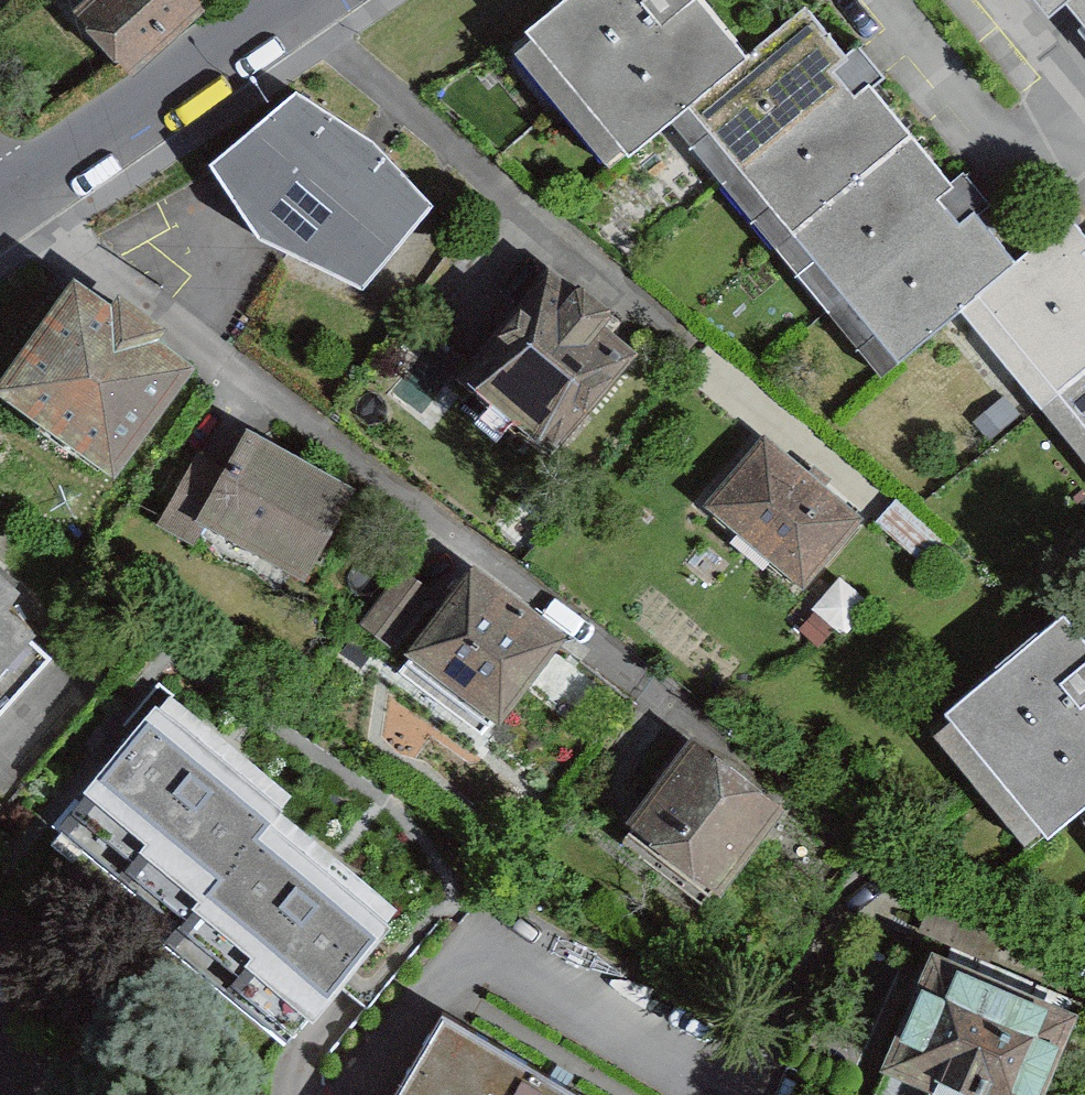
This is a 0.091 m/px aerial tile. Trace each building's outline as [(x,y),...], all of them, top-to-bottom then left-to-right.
[(86,3),(138,60),(205,0),(89,0),(86,3)] [(678,124),(758,58),(709,0),(572,0),(531,34),(636,160),(678,124)] [(1060,13),(1073,2),(1084,16),(1084,0),(1049,0),(1060,13)] [(678,124),(782,249),(914,139),(873,89),(861,99),(840,75),(854,64),(812,14),(758,58),(678,124)] [(372,140),(296,94),(214,168),(264,239),(366,289),(430,208),(372,140)] [(889,378),(967,314),(1021,268),(978,217),(965,227),(945,203),(958,191),(914,139),(782,249),(889,378)] [(967,314),(1047,410),(1084,378),(1084,233),(1076,223),(1021,268),(967,314)] [(579,292),(553,269),(469,367),(558,442),(635,350),(599,320),(612,305),(586,284),(579,292)] [(112,321),(75,295),(5,393),(115,471),(184,374),(151,351),(159,338),(120,310),(112,321)] [(1047,410),(1084,455),(1084,378),(1047,410)] [(353,484),(252,429),(230,470),(204,456),(167,523),(198,540),(213,513),(309,565),(353,484)] [(862,521),(769,442),(715,504),(808,584),(862,521)] [(949,543),(903,500),(881,524),(926,566),(949,543)] [(55,655),(34,636),(39,630),(11,604),(24,589),(0,568),(0,715),(55,655)] [(434,590),(405,570),(370,621),(398,641),(434,590)] [(877,605),(847,579),(821,609),(851,635),(877,605)] [(555,649),(470,586),(415,660),(500,723),(555,649)] [(1068,617),(951,714),(1054,837),(1084,812),(1084,637),(1068,617)] [(61,800),(200,911),(273,821),(285,806),(260,786),(224,757),(171,714),(146,695),(95,759),(61,800)] [(778,823),(693,759),(640,831),(725,894),(778,823)] [(304,846),(273,821),(200,911),(185,929),(321,1039),(343,1013),(366,983),(409,930),(383,909),(333,869),(304,846)] [(939,947),(881,1094),(882,1094),(1052,1094),(1084,1011),(1084,1004),(939,947)] [(449,1019),(404,1094),(578,1094),(449,1019)]
